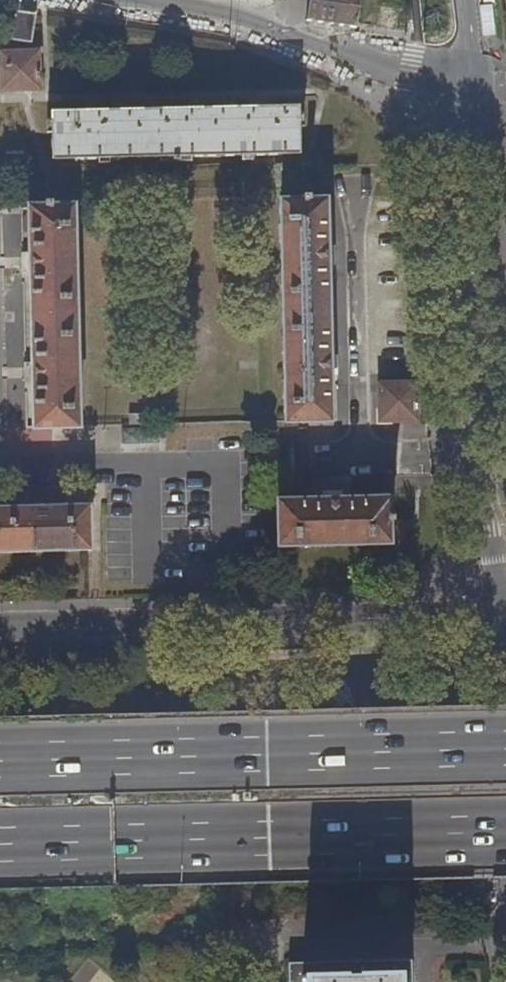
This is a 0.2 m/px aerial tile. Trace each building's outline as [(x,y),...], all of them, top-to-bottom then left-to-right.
[(308,20),(327,23),(356,27),(361,0),(311,0),(308,20)] [(31,46),(36,15),(16,12),(12,40),(22,41),(22,45),(31,46)] [(39,89),(38,53),(1,54),(2,91),(39,89)] [(82,108),(82,113),(52,114),(53,161),(174,158),(174,162),(181,162),(181,158),(302,155),(301,108),(270,109),(271,104),(253,104),(253,109),(206,110),(206,105),(189,106),(189,111),(161,111),(161,106),(144,107),(144,112),(100,113),(99,108),(82,108)] [(334,422),(333,376),(332,362),(330,270),(330,256),(329,200),(281,201),(286,423),(334,422)] [(30,208),(31,265),(31,279),(34,369),(34,383),(35,429),(82,428),(76,206),(30,208)] [(419,420),(419,384),(382,385),(383,421),(419,420)] [(147,425),(147,417),(131,417),(131,426),(147,425)] [(346,499),(334,499),(279,501),(280,546),(394,544),(393,498),(346,499)] [(79,507),(0,508),(0,554),(94,551),(93,507),(79,507)] [(411,961),(287,963),(288,981),(412,981),(411,961)]
